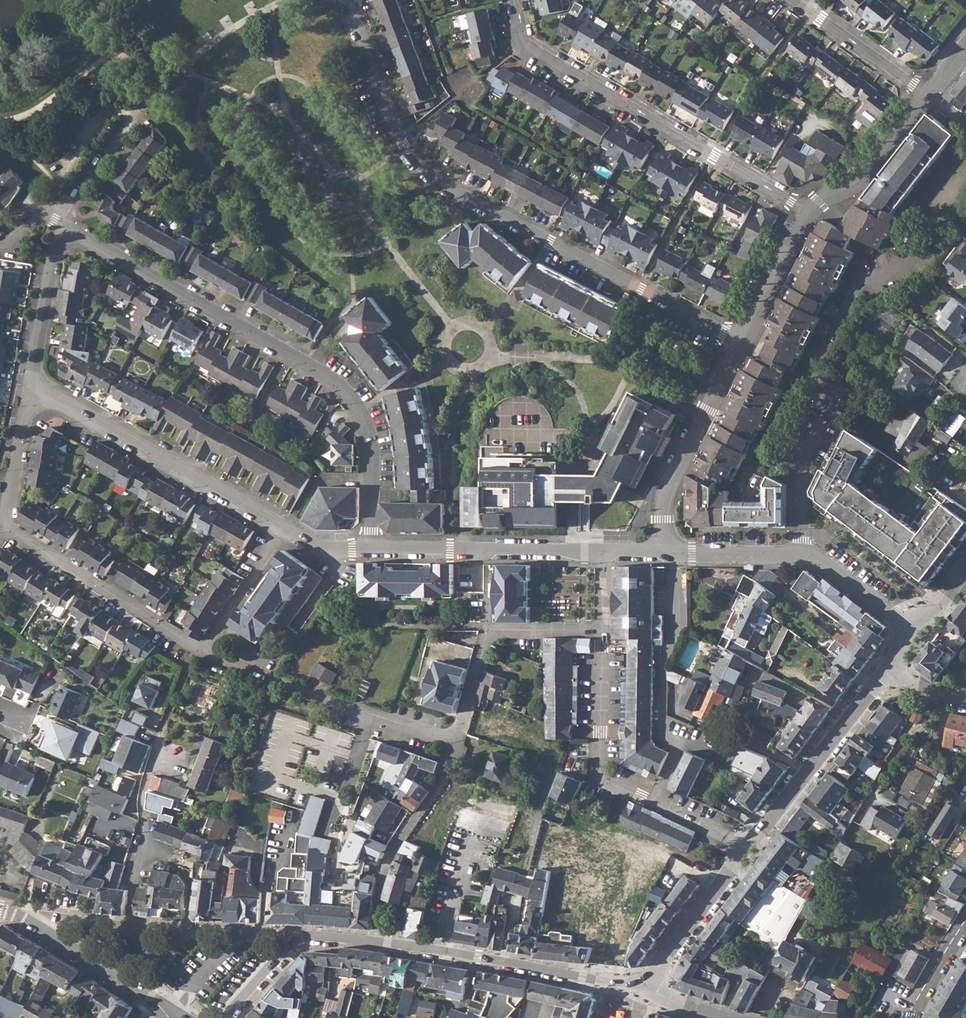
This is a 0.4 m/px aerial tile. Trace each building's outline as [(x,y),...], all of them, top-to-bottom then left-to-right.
[(376,8),(379,16),(382,14),(385,21),(388,29),(384,30),(387,36),(389,43),(392,42),(395,49),(398,57),(395,58),(397,64),(399,72),(403,71),(405,78),(408,86),(405,87),(408,94),(411,103),(413,102),(414,105),(410,107),(412,113),(427,108),(424,102),(436,98),(433,86),(430,87),(424,71),(419,57),(414,42),(409,28),(404,14),(399,0),(377,0),(374,1),(376,8)] [(543,15),(564,11),(561,0),(539,0),(543,15)] [(636,7),(638,9),(644,12),(653,0),(641,0),(636,7)] [(674,6),(689,18),(693,13),(703,0),(678,0),(677,2),(674,6)] [(693,13),(709,25),(720,11),(723,8),(714,1),(715,0),(703,0),(693,13)] [(720,11),(737,25),(751,8),(753,6),(746,1),(744,3),(741,0),(729,0),(723,8),(720,11)] [(864,17),(873,5),(867,1),(868,0),(843,0),(864,17)] [(864,17),(870,22),(872,19),(884,28),(897,12),(882,0),(877,0),(873,5),(864,17)] [(571,13),(558,34),(565,38),(567,36),(576,41),(587,22),(579,17),(585,6),(577,2),(571,13)] [(737,25),(736,26),(754,40),(770,20),(764,15),(763,17),(761,18),(757,15),(758,13),(751,8),(737,25)] [(472,29),(475,45),(473,46),(475,60),(478,60),(479,66),(492,64),(491,57),(495,56),(494,49),(497,49),(495,41),(494,33),(497,32),(495,25),(494,18),(491,19),(490,11),(461,16),(464,31),(472,29)] [(903,17),(891,34),(902,43),(900,46),(906,51),(908,48),(921,32),(903,17)] [(576,41),(573,46),(581,51),(584,46),(592,51),(603,32),(605,29),(608,24),(599,18),(595,23),(588,19),(587,22),(576,41)] [(770,20),(754,40),(772,54),(785,37),(774,28),(776,25),(770,20)] [(921,32),(908,48),(914,53),(916,51),(928,60),(941,44),(923,30),(921,32)] [(592,51),(591,53),(599,58),(600,55),(609,60),(619,42),(620,41),(603,32),(592,51)] [(800,34),(787,50),(805,63),(808,60),(814,64),(816,62),(825,50),(819,45),(817,47),(800,34)] [(609,60),(607,64),(615,68),(616,66),(625,71),(636,52),(619,42),(609,60)] [(825,50),(816,62),(823,67),(820,72),(836,84),(836,83),(848,68),(825,50)] [(636,52),(625,71),(625,72),(625,73),(632,77),(633,74),(642,79),(652,62),(653,61),(636,51),(636,52)] [(642,79),(640,83),(647,87),(648,85),(657,90),(668,72),(652,62),(642,79)] [(507,93),(509,90),(522,98),(522,99),(534,106),(548,114),(548,113),(561,120),(574,128),(587,136),(600,144),(610,126),(604,122),(606,120),(599,116),(593,112),(591,115),(584,111),(578,107),(579,104),(573,100),(566,97),(565,99),(558,95),(560,93),(547,85),(534,78),(527,73),(525,76),(520,73),(512,68),(511,71),(504,67),(501,72),(495,68),(489,79),(495,83),(495,85),(507,93)] [(848,68),(836,83),(853,97),(857,92),(862,96),(871,84),(872,83),(867,79),(865,80),(849,67),(848,68)] [(657,90),(657,92),(664,96),(666,94),(674,99),(684,81),(685,80),(669,71),(668,72),(657,90)] [(950,89),(965,99),(965,74),(956,86),(954,84),(950,89)] [(674,99),(673,101),(698,116),(708,100),(710,96),(684,81),(674,99)] [(862,96),(861,98),(867,103),(864,107),(881,120),(893,104),(877,92),(879,90),(871,84),(862,96)] [(946,95),(962,109),(965,104),(965,99),(950,89),(946,95)] [(708,100),(698,116),(706,120),(707,119),(724,129),(736,110),(717,100),(715,104),(708,100)] [(438,138),(445,142),(443,146),(450,150),(449,152),(455,156),(454,158),(461,161),(459,164),(466,167),(480,174),(493,181),(492,184),(499,188),(500,185),(507,189),(514,193),(513,196),(519,199),(526,202),(528,199),(533,202),(541,206),(539,209),(546,213),(552,216),(554,213),(562,217),(572,198),(558,191),(544,184),(531,177),(517,170),(503,163),(505,159),(492,152),(478,145),(477,146),(464,139),(466,135),(453,127),(457,120),(446,114),(439,125),(433,123),(427,135),(433,139),(435,135),(439,136),(438,138)] [(945,142),(942,140),(949,130),(930,114),(915,133),(917,135),(908,146),(906,145),(887,168),(892,172),(869,202),(890,213),(913,184),(910,181),(923,163),(926,165),(923,170),(945,142)] [(744,116),(732,137),(740,142),(742,138),(754,146),(765,127),(744,116)] [(618,123),(605,146),(610,149),(609,152),(607,155),(608,155),(616,160),(620,162),(633,140),(629,138),(628,135),(624,132),(626,128),(618,123)] [(754,146),(753,148),(761,153),(763,150),(774,157),(785,139),(765,127),(754,146)] [(117,183),(112,190),(126,200),(129,196),(141,180),(147,172),(156,161),(167,147),(166,146),(170,141),(159,128),(154,136),(152,135),(141,149),(136,155),(126,168),(115,182),(117,183)] [(812,143),(814,144),(821,132),(819,131),(812,143)] [(808,155),(797,174),(808,181),(832,172),(839,159),(841,157),(846,148),(846,147),(821,132),(814,144),(820,148),(816,153),(810,156),(808,155)] [(633,140),(620,162),(623,164),(633,169),(634,167),(636,164),(641,167),(654,144),(646,140),(644,144),(638,141),(636,142),(633,140)] [(793,146),(775,177),(790,185),(796,175),(797,174),(808,155),(793,146)] [(846,148),(841,157),(848,162),(856,152),(846,146),(846,147),(846,148)] [(662,150),(650,172),(655,175),(654,178),(652,180),(661,186),(665,188),(677,167),(674,165),(673,161),(668,158),(670,155),(662,150)] [(910,181),(913,184),(920,175),(923,170),(926,165),(923,163),(910,181)] [(677,167),(665,188),(668,189),(678,195),(679,192),(681,190),(686,193),(699,171),(691,166),(689,170),(684,167),(681,168),(677,167)] [(0,179),(0,213),(3,216),(9,211),(7,208),(12,203),(15,199),(17,195),(19,191),(21,188),(20,186),(23,184),(11,169),(0,179)] [(705,180),(695,198),(703,202),(702,204),(716,211),(718,206),(724,194),(712,187),(713,185),(705,180)] [(126,200),(112,190),(108,195),(106,194),(99,205),(104,208),(106,216),(103,221),(116,228),(118,225),(124,229),(131,233),(129,236),(145,244),(166,256),(181,265),(183,262),(189,265),(195,269),(194,271),(202,276),(208,280),(225,289),(235,273),(217,263),(203,255),(204,253),(198,250),(191,246),(190,248),(175,240),(154,227),(136,218),(132,215),(129,220),(116,212),(115,207),(118,203),(121,205),(126,200)] [(724,194),(718,206),(726,210),(724,212),(743,223),(752,205),(733,195),(732,198),(724,194)] [(775,330),(772,336),(803,351),(804,351),(821,318),(820,317),(819,317),(832,292),(834,293),(855,252),(848,249),(855,237),(881,249),(887,238),(890,239),(894,232),(895,232),(902,219),(890,213),(869,202),(863,199),(852,212),(854,213),(851,219),(854,221),(848,233),(839,229),(822,220),(794,273),(800,276),(793,288),(788,286),(787,287),(792,290),(786,302),(781,299),(767,325),(775,330)] [(579,206),(574,204),(562,227),(570,231),(572,227),(578,230),(581,228),(584,230),(595,208),(591,206),(582,201),(580,204),(579,206)] [(746,238),(737,255),(753,263),(777,215),(763,207),(758,216),(755,215),(744,237),(746,238)] [(595,208),(584,230),(587,232),(588,235),(594,238),(592,242),(600,246),(611,223),(606,220),(607,218),(609,215),(599,210),(595,208)] [(625,230),(620,228),(609,250),(617,254),(619,251),(624,254),(627,252),(630,254),(641,232),(637,230),(628,225),(626,228),(625,230)] [(449,237),(444,248),(462,269),(463,268),(464,270),(469,267),(473,264),(474,262),(477,262),(477,264),(485,270),(486,269),(489,271),(488,272),(496,278),(504,285),(511,289),(511,288),(513,289),(532,264),(531,263),(523,256),(509,245),(508,247),(506,244),(506,243),(485,227),(484,228),(482,226),(478,232),(471,233),(465,226),(463,227),(462,226),(454,233),(449,237)] [(641,232),(630,254),(634,256),(634,259),(639,261),(637,264),(646,269),(657,246),(652,244),(653,241),(654,239),(645,234),(641,232)] [(963,237),(957,245),(958,246),(944,264),(953,270),(950,273),(963,282),(965,281),(965,261),(965,256),(965,255),(965,239),(963,237)] [(667,250),(656,271),(664,275),(666,272),(678,279),(686,264),(688,261),(667,250)] [(66,278),(64,290),(85,293),(88,294),(94,267),(83,260),(75,262),(74,268),(72,268),(70,278),(66,278)] [(686,264),(678,279),(688,284),(688,285),(704,294),(705,292),(712,277),(686,264)] [(542,269),(541,269),(527,297),(528,298),(528,299),(553,312),(553,311),(556,313),(556,314),(581,326),(584,327),(584,328),(608,340),(608,339),(610,340),(625,311),(623,310),(623,309),(599,297),(599,298),(596,297),(596,295),(572,283),(571,284),(568,282),(568,281),(543,268),(542,269)] [(12,305),(19,274),(0,270),(0,303),(12,305)] [(130,300),(138,286),(129,280),(125,278),(126,276),(119,272),(108,292),(128,304),(130,300)] [(235,273),(225,289),(231,292),(246,301),(247,298),(254,302),(259,305),(258,308),(273,316),(295,329),(310,338),(311,336),(318,339),(324,328),(323,327),(324,325),(318,322),(319,320),(304,312),(282,299),(267,291),(268,289),(263,285),(257,282),(255,284),(240,276),(235,273)] [(712,277),(705,292),(712,296),(712,297),(731,307),(741,288),(721,278),(720,280),(713,276),(712,277)] [(130,300),(140,306),(131,322),(124,318),(118,328),(137,339),(143,327),(154,307),(148,304),(152,297),(137,288),(130,300)] [(63,297),(60,298),(57,313),(62,314),(60,322),(70,324),(81,326),(84,319),(86,307),(82,306),(85,293),(64,290),(63,297)] [(407,365),(400,357),(393,346),(391,347),(389,345),(391,343),(383,333),(389,329),(393,325),(392,324),(394,323),(375,297),(373,298),(372,297),(351,314),(352,315),(351,316),(357,325),(355,333),(346,340),(348,341),(346,342),(363,364),(364,363),(366,366),(364,366),(374,380),(380,388),(381,389),(383,388),(384,390),(409,372),(407,370),(409,369),(407,365)] [(954,298),(943,313),(945,315),(938,324),(957,339),(963,332),(962,327),(960,325),(965,319),(965,320),(965,307),(954,298)] [(2,329),(6,313),(11,314),(12,305),(0,303),(0,328),(2,329)] [(154,307),(143,327),(161,338),(172,319),(167,317),(162,314),(164,310),(155,305),(154,307)] [(182,317),(171,338),(192,350),(202,331),(188,322),(189,321),(182,317)] [(63,337),(61,347),(66,348),(80,350),(85,352),(89,328),(88,327),(81,326),(70,324),(68,332),(68,338),(63,337)] [(940,372),(954,354),(931,336),(919,329),(907,348),(916,353),(940,372)] [(212,330),(194,363),(209,372),(208,375),(223,383),(239,392),(240,390),(255,398),(273,366),(267,363),(261,374),(252,369),(251,371),(242,366),(248,355),(241,351),(234,347),(228,358),(220,354),(222,351),(212,345),(219,334),(212,330)] [(772,336),(763,353),(789,367),(794,369),(803,351),(772,336)] [(243,348),(252,354),(256,348),(246,343),(243,348)] [(85,384),(94,367),(78,358),(80,350),(66,348),(64,359),(69,362),(67,366),(64,364),(58,374),(66,379),(67,377),(76,382),(75,384),(82,388),(85,384)] [(763,353),(759,360),(765,362),(786,373),(789,367),(763,353)] [(929,386),(936,378),(912,360),(906,356),(900,363),(905,366),(905,370),(895,383),(896,391),(911,400),(920,388),(923,391),(927,385),(929,386)] [(710,433),(704,445),(742,465),(760,428),(762,429),(783,389),(779,386),(786,373),(765,362),(758,374),(745,367),(723,407),(729,410),(723,422),(717,418),(717,420),(722,423),(716,436),(710,433)] [(94,367),(85,384),(94,389),(96,386),(101,389),(108,392),(118,375),(97,363),(94,367)] [(118,375),(108,392),(115,396),(115,398),(123,402),(121,406),(130,411),(131,410),(143,388),(118,374),(118,375)] [(266,405),(281,414),(297,423),(295,426),(311,434),(322,414),(313,409),(320,397),(313,393),(308,403),(299,398),(305,387),(299,383),(292,379),(285,390),(277,386),(266,405)] [(143,388),(131,410),(140,415),(142,412),(150,417),(162,398),(144,388),(143,388)] [(392,503),(385,503),(384,526),(391,533),(446,534),(446,503),(430,503),(430,490),(434,490),(434,488),(436,488),(435,456),(433,456),(433,453),(435,453),(431,422),(428,423),(428,420),(429,419),(422,390),(421,390),(420,388),(390,396),(390,398),(389,399),(396,425),(397,425),(398,428),(396,428),(400,456),(402,456),(402,459),(400,459),(401,487),(403,488),(403,490),(415,490),(415,503),(399,503),(392,503)] [(172,396),(154,429),(160,432),(167,420),(176,425),(184,430),(177,442),(184,446),(189,438),(197,442),(192,453),(198,457),(205,460),(212,450),(221,455),(222,453),(230,458),(224,468),(231,472),(237,476),(243,465),(252,470),(261,475),(255,485),(262,490),(268,493),(275,482),(284,487),(282,491),(290,496),(284,507),(291,511),(309,479),(293,470),(295,466),(280,458),(264,449),(249,440),(234,432),(233,434),(217,425),(202,416),(203,414),(187,405),(172,396)] [(573,480),(552,480),(550,483),(550,467),(544,467),(544,452),(506,452),(506,445),(479,445),(479,457),(478,478),(485,479),(484,493),(472,493),(471,521),(491,521),(490,530),(504,530),(504,520),(523,520),(523,521),(534,521),(550,521),(550,494),(572,494),(577,494),(584,494),(588,494),(590,494),(590,503),(597,503),(597,494),(610,494),(614,487),(622,471),(634,478),(647,452),(660,458),(670,437),(665,433),(674,415),(656,405),(652,414),(641,408),(644,402),(632,396),(622,415),(614,411),(603,432),(608,434),(602,446),(616,453),(610,465),(603,477),(602,481),(573,480)] [(932,422),(914,409),(908,421),(895,415),(888,430),(901,436),(896,447),(909,456),(907,460),(921,469),(933,450),(919,441),(932,422)] [(340,439),(343,436),(349,429),(343,423),(327,438),(333,444),(333,465),(354,466),(354,444),(351,444),(345,444),(340,439)] [(37,436),(35,447),(57,451),(59,439),(62,433),(57,430),(49,426),(46,432),(43,436),(37,436)] [(833,504),(836,507),(857,481),(879,449),(845,426),(811,490),(814,503),(825,511),(829,507),(830,508),(833,504)] [(97,441),(85,461),(102,470),(113,451),(97,441)] [(742,465),(704,445),(690,471),(689,524),(730,525),(740,525),(730,519),(730,492),(729,491),(715,491),(715,487),(713,486),(717,480),(720,482),(724,475),(733,481),(740,468),(742,465)] [(35,447),(32,466),(54,470),(57,451),(35,447)] [(113,451),(102,470),(118,480),(128,462),(129,460),(113,451)] [(145,471),(128,462),(118,480),(116,482),(128,489),(130,484),(136,487),(133,492),(140,495),(149,479),(143,475),(145,471)] [(32,466),(29,484),(51,488),(54,470),(32,466)] [(140,495),(140,496),(163,509),(174,489),(158,480),(156,483),(149,479),(140,495)] [(899,562),(900,564),(907,555),(923,534),(914,527),(909,524),(912,520),(857,481),(836,507),(834,510),(870,538),(875,533),(879,536),(875,542),(891,554),(887,559),(896,565),(899,562)] [(764,485),(752,510),(766,517),(769,511),(772,512),(781,493),(764,485)] [(323,487),(303,521),(318,530),(339,530),(339,524),(341,524),(345,520),(346,518),(359,518),(359,503),(332,502),(323,498),(323,487)] [(174,489),(163,509),(178,517),(177,520),(184,524),(195,505),(188,501),(190,498),(174,489)] [(903,571),(926,589),(965,539),(965,507),(940,490),(914,527),(923,534),(907,555),(912,559),(903,571)] [(30,502),(18,522),(33,531),(35,528),(45,512),(30,502)] [(197,528),(208,535),(210,532),(219,515),(202,505),(194,520),(200,524),(197,528)] [(45,512),(35,528),(52,539),(61,524),(55,520),(58,515),(47,508),(45,512)] [(219,515),(210,532),(226,541),(237,522),(221,513),(219,515)] [(237,522),(226,541),(242,551),(244,547),(253,532),(237,522)] [(61,524),(52,539),(68,549),(80,530),(69,523),(66,527),(61,524)] [(83,540),(74,555),(89,565),(102,545),(91,539),(88,543),(83,540)] [(102,545),(89,565),(105,575),(115,560),(110,557),(112,552),(102,545)] [(0,551),(0,568),(12,576),(22,561),(23,559),(9,550),(8,552),(2,548),(0,551)] [(241,610),(231,624),(255,641),(259,636),(261,637),(267,631),(277,638),(322,578),(287,551),(285,550),(276,563),(278,565),(270,576),(272,578),(254,603),(252,601),(244,612),(241,610)] [(125,567),(118,580),(133,590),(145,571),(129,560),(125,567)] [(12,576),(10,580),(26,590),(34,577),(38,571),(22,561),(12,576)] [(454,597),(454,589),(454,564),(438,564),(438,567),(423,567),(423,570),(408,570),(393,570),(393,567),(378,567),(378,563),(363,563),(363,564),(363,596),(454,597)] [(145,571),(133,590),(150,600),(160,584),(162,581),(155,577),(159,570),(149,564),(145,571)] [(472,622),(489,622),(490,622),(498,623),(531,623),(532,607),(528,607),(528,581),(532,581),(532,566),(516,565),(485,565),(485,592),(460,592),(460,606),(472,607),(472,622)] [(615,607),(614,639),(622,639),(628,639),(627,760),(659,773),(669,752),(656,746),(652,740),(654,644),(662,644),(663,615),(654,615),(655,567),(638,567),(638,576),(636,576),(633,576),(634,567),(615,567),(614,599),(624,599),(624,603),(624,607),(615,607)] [(220,573),(214,582),(231,593),(233,594),(243,578),(233,571),(229,568),(224,576),(220,573)] [(808,570),(794,588),(817,606),(833,585),(819,574),(817,577),(808,570)] [(761,583),(752,600),(766,610),(777,594),(770,589),(768,588),(777,576),(771,571),(769,571),(761,583)] [(759,571),(754,579),(759,582),(761,583),(769,571),(759,571)] [(36,578),(28,591),(44,601),(46,597),(56,582),(40,572),(36,578)] [(726,629),(735,634),(736,632),(752,600),(751,599),(759,582),(754,579),(752,577),(747,586),(726,629)] [(777,579),(770,589),(777,594),(780,597),(787,586),(777,579)] [(56,582),(46,597),(60,606),(61,604),(67,608),(75,595),(69,591),(70,589),(57,581),(56,582)] [(211,581),(201,596),(221,608),(231,593),(214,582),(211,581)] [(150,600),(148,603),(163,612),(172,599),(173,597),(167,594),(169,589),(160,584),(150,600)] [(888,627),(833,585),(817,606),(877,649),(887,638),(888,627)] [(201,596),(192,612),(210,623),(212,624),(221,608),(201,596)] [(945,623),(965,639),(965,600),(964,598),(945,623)] [(82,599),(74,612),(80,616),(79,618),(93,627),(102,612),(103,610),(89,601),(88,603),(82,599)] [(752,600),(736,632),(757,642),(772,615),(766,610),(752,600)] [(188,624),(184,631),(199,641),(210,623),(192,612),(191,611),(184,621),(188,624)] [(93,627),(90,632),(105,641),(113,630),(117,622),(102,612),(93,627)] [(823,619),(818,625),(837,639),(847,646),(868,661),(876,651),(859,638),(859,636),(849,629),(844,635),(823,619)] [(115,631),(108,643),(123,652),(126,648),(135,633),(120,623),(115,631)] [(784,625),(765,665),(771,668),(790,628),(784,625)] [(135,633),(126,648),(140,656),(141,655),(147,658),(153,652),(157,645),(150,641),(150,640),(137,631),(135,633)] [(475,649),(443,640),(431,637),(413,701),(443,709),(457,713),(461,698),(457,697),(462,683),(465,684),(475,649)] [(546,637),(545,664),(545,679),(548,740),(573,739),(574,638),(546,637)] [(592,638),(574,638),(573,739),(580,739),(580,652),(592,652),(592,638)] [(614,639),(609,639),(609,653),(623,653),(621,764),(656,780),(659,773),(627,760),(628,639),(622,639),(614,639)] [(708,639),(704,647),(723,657),(727,649),(708,639)] [(733,639),(728,647),(745,657),(750,660),(762,666),(766,658),(733,639)] [(828,657),(838,664),(856,677),(868,661),(847,646),(837,639),(830,648),(833,650),(828,657)] [(944,650),(931,641),(922,653),(916,660),(918,668),(926,674),(934,681),(957,653),(948,646),(944,650)] [(491,644),(489,651),(502,656),(504,649),(491,644)] [(723,657),(718,669),(725,672),(728,665),(739,670),(745,657),(728,647),(727,649),(723,657)] [(16,688),(17,686),(25,690),(32,693),(44,667),(36,664),(34,670),(26,666),(24,669),(0,658),(0,681),(16,688)] [(313,673),(321,679),(328,668),(319,663),(313,673)] [(838,664),(821,686),(839,700),(854,680),(856,677),(838,664)] [(79,671),(76,674),(83,679),(88,671),(82,667),(79,671)] [(328,668),(321,679),(331,684),(337,674),(328,668)] [(698,669),(694,679),(709,685),(713,678),(714,677),(698,669)] [(484,670),(475,704),(487,708),(490,698),(500,703),(502,697),(511,700),(515,689),(509,687),(511,681),(484,670)] [(88,671),(83,679),(90,684),(95,676),(88,671)] [(141,683),(132,701),(150,709),(162,684),(148,677),(144,684),(141,683)] [(688,688),(681,703),(696,710),(709,685),(694,679),(692,678),(688,688)] [(713,678),(709,685),(739,700),(749,705),(751,700),(741,696),(745,688),(738,685),(737,685),(735,687),(729,684),(728,686),(713,678)] [(364,680),(358,694),(365,698),(372,684),(364,680)] [(773,702),(783,706),(784,702),(788,691),(759,681),(754,694),(773,702)] [(696,710),(695,713),(708,719),(717,703),(734,711),(739,700),(709,685),(696,710)] [(61,694),(53,710),(70,718),(81,694),(65,686),(61,694)] [(802,710),(796,719),(814,732),(822,722),(834,706),(814,695),(802,710)] [(772,705),(762,701),(759,709),(771,713),(772,705)] [(783,706),(773,702),(772,705),(771,713),(780,715),(790,718),(796,719),(802,710),(784,702),(783,706)] [(882,703),(866,724),(879,735),(881,736),(885,739),(886,740),(902,718),(882,703)] [(917,707),(910,719),(917,723),(924,711),(917,707)] [(759,709),(757,709),(752,723),(758,725),(759,722),(770,725),(769,728),(774,730),(780,715),(771,713),(759,709)] [(136,712),(131,722),(139,726),(143,728),(148,718),(136,712)] [(953,714),(945,745),(953,747),(955,741),(965,744),(965,717),(953,714)] [(121,720),(117,729),(134,738),(139,726),(131,722),(123,717),(121,720)] [(790,718),(769,745),(778,749),(781,746),(796,757),(814,732),(796,719),(790,718)] [(87,737),(50,721),(44,734),(53,737),(47,750),(75,763),(87,737)] [(512,727),(497,721),(494,728),(509,734),(512,727)] [(866,724),(852,742),(868,755),(874,747),(875,746),(874,745),(881,736),(879,735),(866,724)] [(329,733),(326,752),(340,754),(343,736),(329,733)] [(125,735),(113,762),(121,765),(139,773),(150,746),(125,735)] [(208,737),(198,764),(216,771),(224,752),(230,754),(233,747),(208,737)] [(380,740),(374,757),(385,761),(387,755),(392,756),(392,755),(407,761),(412,752),(380,740)] [(852,742),(838,760),(840,762),(835,769),(849,779),(859,766),(875,779),(882,767),(867,755),(868,755),(852,742)] [(495,751),(486,775),(504,782),(512,757),(495,751)] [(688,751),(670,787),(689,796),(707,760),(688,751)] [(407,761),(397,783),(422,800),(429,791),(414,780),(421,765),(437,770),(439,762),(412,752),(407,761)] [(740,767),(735,774),(752,781),(754,779),(770,791),(778,781),(787,769),(772,758),(758,752),(744,768),(740,767)] [(39,754),(35,763),(51,771),(56,762),(39,754)] [(113,762),(105,758),(102,765),(101,767),(117,774),(121,765),(113,762)] [(925,796),(939,771),(918,760),(900,792),(921,803),(925,796)] [(0,774),(0,783),(26,795),(34,777),(14,768),(16,765),(6,761),(0,774)] [(198,764),(189,785),(207,792),(216,771),(198,764)] [(559,772),(550,795),(572,804),(582,781),(569,776),(559,772)] [(829,772),(810,796),(832,813),(849,826),(856,814),(840,802),(851,789),(829,772)] [(149,786),(149,789),(179,800),(183,802),(188,789),(162,779),(163,778),(153,774),(149,786)] [(86,775),(82,784),(88,786),(88,785),(96,788),(98,785),(99,781),(95,779),(86,775)] [(93,797),(92,799),(100,803),(113,809),(123,813),(128,799),(127,798),(128,795),(130,796),(136,780),(127,776),(126,778),(120,776),(118,777),(115,786),(116,788),(121,790),(120,792),(122,793),(121,795),(98,785),(96,788),(93,797)] [(752,781),(740,798),(756,810),(770,791),(754,779),(752,781)] [(397,783),(390,797),(394,799),(395,798),(410,808),(414,811),(422,800),(397,783)] [(88,786),(85,794),(93,797),(96,788),(88,785),(88,786)] [(233,788),(231,792),(229,799),(243,804),(247,793),(233,788)] [(441,788),(432,802),(442,807),(448,809),(458,789),(456,788),(453,794),(441,788)] [(179,800),(149,789),(148,807),(161,812),(159,819),(161,821),(171,825),(174,816),(163,813),(166,805),(177,808),(179,800)] [(304,790),(299,808),(306,810),(312,793),(304,790)] [(389,799),(382,794),(366,820),(386,832),(402,806),(389,799)] [(810,796),(782,832),(797,842),(799,844),(800,841),(801,840),(794,835),(812,813),(832,829),(834,826),(841,831),(838,837),(841,839),(844,836),(849,826),(832,813),(810,796)] [(92,799),(87,811),(94,814),(100,803),(92,799)] [(273,801),(271,821),(285,823),(287,810),(283,809),(284,804),(273,801)] [(945,839),(959,806),(947,801),(933,834),(945,839)] [(100,803),(94,814),(107,821),(110,817),(113,809),(100,803)] [(0,804),(0,826),(12,830),(8,841),(18,844),(20,840),(25,831),(30,815),(0,804)] [(872,804),(861,823),(870,829),(873,823),(896,837),(907,819),(884,805),(881,810),(872,804)] [(628,806),(618,824),(641,832),(676,847),(687,851),(689,848),(695,837),(628,806)] [(742,812),(739,819),(745,822),(747,823),(751,817),(747,814),(742,812)] [(191,832),(184,849),(200,855),(198,864),(203,865),(204,858),(205,852),(210,840),(218,817),(219,816),(210,813),(208,817),(201,836),(191,832)] [(126,815),(122,825),(135,831),(138,820),(126,815)] [(517,815),(512,829),(526,834),(531,821),(517,815)] [(161,821),(155,837),(172,844),(178,827),(171,825),(161,821)] [(418,822),(407,839),(420,846),(417,853),(423,856),(424,855),(429,842),(423,840),(430,827),(418,822)] [(178,827),(172,844),(184,849),(191,832),(178,827)] [(23,836),(20,840),(36,856),(29,868),(32,870),(55,880),(63,860),(60,859),(64,847),(48,841),(45,846),(41,845),(30,833),(25,831),(23,836)] [(272,891),(269,922),(310,923),(311,904),(307,903),(309,878),(311,845),(314,835),(300,832),(299,853),(294,853),(293,867),(285,867),(280,871),(278,891),(272,891)] [(771,846),(765,854),(782,867),(784,869),(789,861),(798,868),(811,851),(809,850),(807,849),(799,844),(797,842),(782,832),(771,846)] [(311,904),(310,923),(336,926),(342,926),(344,905),(342,905),(345,883),(338,882),(325,882),(327,853),(328,853),(332,837),(314,833),(314,835),(311,845),(309,878),(307,903),(311,904)] [(79,845),(63,884),(74,891),(81,872),(91,853),(93,848),(97,840),(98,840),(90,835),(85,844),(81,842),(80,843),(79,845)] [(378,844),(357,835),(346,859),(367,869),(378,844)] [(63,860),(55,880),(63,884),(79,845),(68,839),(64,847),(60,859),(63,860)] [(407,839),(400,852),(415,859),(417,853),(420,846),(407,839)] [(18,844),(11,851),(29,868),(36,856),(20,840),(18,844)] [(81,872),(74,891),(87,894),(92,876),(109,846),(98,840),(97,840),(93,848),(91,853),(81,872)] [(205,852),(204,858),(207,859),(218,862),(224,844),(219,843),(210,840),(205,852)] [(842,842),(834,858),(853,869),(861,853),(842,842)] [(810,848),(809,850),(811,851),(817,855),(829,861),(831,858),(828,857),(828,851),(813,843),(810,848)] [(635,887),(651,852),(636,846),(621,880),(635,887)] [(676,847),(673,853),(710,871),(717,862),(689,848),(687,851),(676,847)] [(735,893),(724,907),(732,914),(737,918),(740,920),(742,922),(774,946),(780,951),(786,940),(829,861),(817,855),(811,851),(798,868),(792,875),(784,885),(775,880),(784,869),(782,867),(765,854),(736,891),(735,893)] [(400,852),(396,860),(412,868),(415,859),(400,852)] [(234,861),(233,866),(239,867),(251,868),(252,856),(228,854),(228,861),(234,861)] [(423,856),(418,870),(421,871),(429,874),(430,873),(437,875),(441,861),(424,855),(423,856)] [(207,859),(206,866),(220,870),(221,863),(218,862),(207,859)] [(396,860),(391,873),(408,879),(412,868),(396,860)] [(92,876),(87,894),(101,898),(104,886),(118,888),(125,864),(110,861),(106,877),(107,877),(107,880),(100,878),(92,876)] [(957,863),(944,884),(961,895),(965,887),(965,868),(957,863)] [(198,880),(195,910),(194,917),(197,920),(213,920),(214,916),(218,888),(219,877),(220,873),(220,870),(206,866),(203,865),(198,864),(197,877),(198,879),(198,880)] [(228,917),(228,921),(243,921),(244,896),(236,895),(239,867),(233,866),(230,897),(229,904),(228,917)] [(251,868),(239,867),(236,895),(244,896),(243,921),(260,922),(262,893),(250,880),(251,873),(251,868)] [(495,887),(487,885),(482,904),(497,908),(502,890),(523,896),(529,875),(500,868),(495,887)] [(513,931),(510,950),(525,952),(535,954),(539,934),(547,912),(550,896),(551,885),(553,871),(539,868),(536,877),(529,876),(529,875),(523,896),(531,897),(526,925),(515,923),(514,931),(513,931)] [(162,872),(154,871),(152,884),(152,888),(149,906),(151,906),(150,917),(163,918),(164,908),(164,906),(166,889),(168,889),(170,873),(162,872)] [(344,905),(342,926),(353,927),(356,902),(357,890),(361,890),(364,873),(346,872),(345,883),(342,905),(344,905)] [(166,889),(164,906),(186,909),(189,885),(179,874),(170,873),(168,889),(166,889)] [(357,890),(356,902),(373,903),(375,878),(364,873),(361,890),(357,890)] [(391,873),(387,883),(405,889),(405,888),(408,879),(391,873)] [(650,921),(642,932),(656,942),(700,884),(687,875),(666,902),(665,902),(657,911),(649,905),(645,917),(650,921)] [(218,888),(214,916),(228,917),(229,904),(222,903),(223,896),(225,877),(219,877),(218,888)] [(655,881),(648,898),(661,902),(667,889),(660,887),(658,886),(660,883),(655,881)] [(387,883),(382,898),(400,904),(405,889),(387,883)] [(104,886),(101,898),(99,912),(111,913),(125,916),(127,896),(128,889),(118,888),(104,886)] [(151,906),(149,906),(152,888),(140,886),(139,898),(137,897),(135,915),(150,917),(151,906)] [(19,900),(22,894),(0,888),(0,895),(19,900)] [(413,896),(408,913),(404,931),(408,936),(418,938),(418,939),(429,899),(413,896)] [(931,900),(926,910),(932,914),(932,915),(949,924),(958,908),(954,906),(952,909),(940,902),(939,904),(931,900)] [(356,902),(353,927),(370,928),(371,927),(373,911),(372,911),(373,903),(356,902)] [(724,907),(715,919),(721,924),(720,927),(722,929),(732,936),(742,922),(740,920),(737,918),(732,914),(724,907)] [(461,912),(454,941),(477,944),(484,918),(461,912)] [(484,918),(477,944),(491,946),(494,919),(495,914),(486,913),(484,918)] [(494,919),(491,946),(502,949),(506,921),(494,919)] [(704,933),(702,936),(722,949),(732,936),(722,929),(720,927),(721,924),(715,919),(712,923),(711,923),(704,932),(704,933)] [(0,933),(0,945),(18,955),(29,940),(6,926),(4,928),(2,930),(0,933)] [(593,946),(580,944),(574,944),(574,935),(564,935),(562,932),(553,931),(551,932),(551,935),(539,934),(535,954),(535,956),(569,960),(588,962),(588,960),(593,946)] [(629,964),(629,967),(632,967),(639,964),(656,942),(642,932),(637,938),(632,937),(629,964)] [(702,936),(687,956),(713,969),(718,962),(728,968),(735,956),(722,949),(702,936)] [(20,962),(17,968),(28,974),(32,964),(44,949),(29,940),(18,955),(23,958),(20,962)] [(780,951),(775,960),(778,961),(778,962),(779,963),(775,970),(790,978),(792,974),(804,980),(816,956),(805,950),(806,948),(801,945),(800,947),(789,941),(788,941),(786,940),(780,951)] [(893,959),(887,972),(913,987),(929,958),(913,949),(912,951),(901,945),(893,959)] [(333,953),(332,965),(339,966),(338,975),(359,978),(360,973),(366,974),(366,972),(368,950),(344,946),(343,953),(333,953)] [(774,946),(767,959),(773,963),(775,960),(780,951),(774,946)] [(44,949),(32,964),(45,972),(54,955),(44,949)] [(368,950),(366,972),(373,973),(375,950),(368,949),(368,950)] [(359,978),(357,984),(360,985),(360,982),(373,983),(375,974),(385,975),(388,955),(389,953),(382,952),(375,950),(373,973),(366,972),(366,974),(360,973),(359,978)] [(307,951),(306,952),(311,957),(309,965),(309,970),(308,978),(325,980),(326,965),(320,964),(321,952),(307,951)] [(306,952),(290,970),(307,985),(308,981),(308,978),(309,970),(309,965),(311,957),(306,952)] [(321,952),(320,964),(326,965),(331,965),(332,965),(333,953),(321,952)] [(54,955),(45,972),(35,993),(28,1007),(24,1015),(30,1017),(69,1017),(72,1013),(78,1004),(77,1004),(80,1001),(81,999),(94,979),(87,975),(81,971),(54,955)] [(373,983),(370,991),(386,995),(388,992),(390,983),(393,984),(400,957),(394,956),(388,955),(385,975),(375,974),(373,983)] [(713,969),(687,956),(673,979),(674,986),(676,987),(686,992),(696,995),(724,1003),(733,973),(741,960),(735,956),(728,968),(724,975),(713,969)] [(390,983),(388,992),(395,993),(395,992),(397,985),(407,987),(413,960),(406,958),(400,957),(393,984),(390,983)] [(929,1011),(933,1016),(931,1017),(965,1017),(965,1008),(965,1006),(965,975),(964,974),(965,971),(965,958),(963,962),(958,959),(954,965),(951,970),(948,976),(941,988),(937,996),(929,1011)] [(767,959),(761,971),(767,975),(773,963),(767,959)] [(405,994),(400,1011),(408,1014),(416,990),(417,983),(418,979),(430,981),(435,963),(423,961),(413,960),(407,987),(405,994)] [(747,981),(733,1006),(748,1011),(767,975),(761,971),(754,967),(741,960),(733,973),(747,981)] [(853,960),(834,993),(847,1000),(859,980),(854,977),(861,965),(853,960)] [(429,986),(427,990),(448,994),(455,966),(451,966),(438,964),(435,963),(430,981),(429,986)] [(448,994),(447,996),(462,998),(464,996),(471,969),(463,968),(455,966),(448,994)] [(787,1017),(802,1017),(804,1006),(807,1007),(816,991),(826,972),(815,966),(806,983),(795,1003),(787,1017)] [(290,970),(276,986),(289,998),(291,996),(299,985),(304,989),(307,988),(307,985),(290,970)] [(480,971),(478,987),(491,990),(498,974),(486,972),(480,971)] [(481,1017),(499,1017),(502,1011),(504,1005),(508,991),(512,976),(502,974),(498,974),(491,990),(489,995),(487,1003),(481,1017)] [(499,1017),(507,1017),(516,1007),(515,1005),(522,996),(524,996),(528,979),(519,978),(512,976),(508,991),(504,1005),(502,1011),(499,1017)] [(94,979),(81,999),(91,1005),(104,987),(94,979)] [(534,980),(525,1017),(553,1017),(554,1014),(565,988),(534,980)] [(305,998),(303,1003),(313,1004),(316,982),(308,981),(307,985),(307,988),(305,998)] [(276,986),(265,998),(281,1006),(284,1007),(291,1007),(302,1008),(303,1003),(305,998),(291,996),(289,998),(276,986)] [(320,986),(318,998),(325,1000),(328,988),(324,987),(320,986)] [(104,987),(91,1005),(101,1011),(104,1013),(116,995),(104,987)] [(554,1014),(561,1017),(566,1005),(571,1007),(567,1017),(591,1017),(596,1000),(592,994),(565,988),(554,1014)] [(323,1017),(349,1017),(355,992),(344,990),(341,1002),(328,998),(323,1017)] [(476,992),(474,999),(487,1003),(489,995),(476,992)] [(802,1017),(820,1017),(831,999),(833,996),(828,994),(824,995),(816,1009),(809,1007),(807,1007),(804,1006),(802,1017)] [(0,996),(0,1013),(8,1017),(11,1017),(23,1017),(24,1015),(28,1007),(19,1003),(15,1001),(1,995),(0,996)] [(101,1017),(126,1017),(133,1008),(116,995),(104,1013),(101,1011),(99,1014),(102,1016),(101,1017)] [(257,1008),(276,1017),(278,1017),(280,1017),(284,1007),(281,1006),(265,998),(257,1008)] [(449,1017),(481,1017),(487,1003),(474,999),(469,1014),(453,1008),(449,1017)] [(820,1017),(848,1017),(849,1012),(845,1012),(846,1002),(839,1001),(840,1000),(838,1000),(831,999),(820,1017)] [(417,1017),(431,1017),(432,1013),(436,1014),(438,1003),(424,1000),(417,1017)] [(290,1017),(301,1017),(302,1008),(291,1007),(290,1017)] [(250,1016),(255,1017),(276,1017),(257,1008),(250,1016)]
